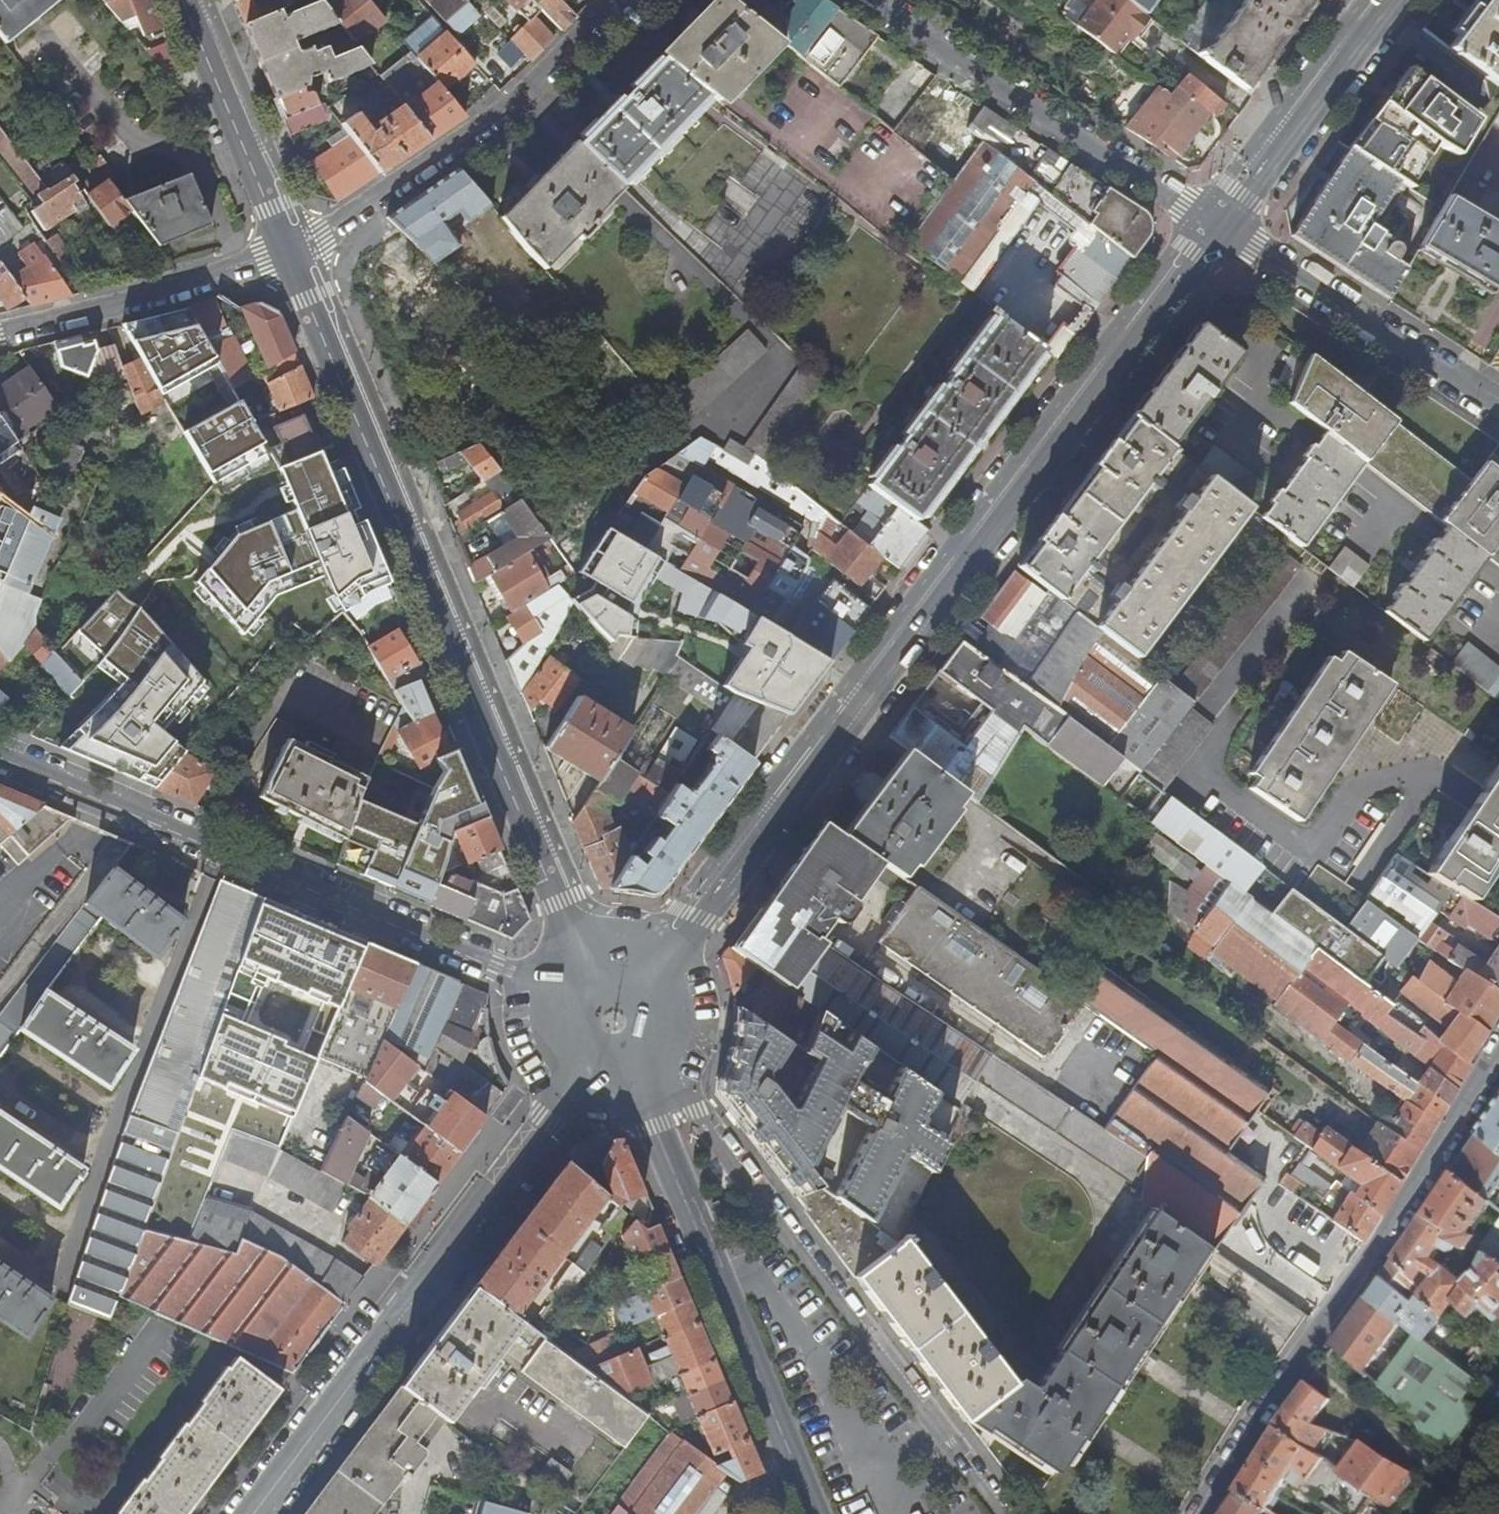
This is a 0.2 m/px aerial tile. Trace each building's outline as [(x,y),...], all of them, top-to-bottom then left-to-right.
[(6,45),(61,0),(0,0),(0,36),(6,45)] [(165,33),(151,0),(114,0),(107,3),(105,4),(121,21),(135,14),(144,35),(157,30),(159,36),(165,33)] [(235,1),(245,25),(281,11),(285,9),(281,0),(237,0),(235,1)] [(420,2),(427,10),(431,6),(438,0),(421,0),(420,2)] [(480,16),(466,0),(438,0),(431,6),(457,36),(480,16)] [(480,16),(484,13),(472,0),(466,0),(480,16)] [(489,2),(490,1),(489,0),(472,0),(481,9),(489,2)] [(511,40),(524,54),(532,62),(554,39),(534,18),(541,11),(530,0),(506,0),(529,22),(511,40)] [(541,11),(561,31),(575,17),(562,4),(558,0),(530,0),(541,11)] [(761,69),(748,57),(771,33),(748,14),(730,0),(710,0),(675,36),(658,53),(662,56),(711,95),(727,79),(734,72),(746,84),(761,69)] [(748,14),(758,1),(757,0),(730,0),(748,14)] [(759,0),(758,1),(748,14),(771,33),(785,44),(838,87),(879,37),(822,0),(790,0),(779,16),(759,0)] [(1150,20),(1145,16),(1124,0),(1099,0),(1078,28),(1113,55),(1129,34),(1136,39),(1150,20)] [(1145,16),(1156,0),(1124,0),(1145,16)] [(1177,41),(1249,94),(1257,83),(1253,80),(1313,0),(1208,0),(1177,41)] [(1448,48),(1490,80),(1497,86),(1498,83),(1498,0),(1484,0),(1448,48)] [(327,83),(371,66),(357,48),(331,58),(327,47),(312,53),(310,48),(297,53),(293,42),(338,24),(320,2),(283,16),(281,11),(245,25),(283,119),(319,104),(314,93),(310,92),(306,94),(304,88),(307,86),(308,79),(323,73),(327,83)] [(508,21),(489,2),(481,9),(500,29),(508,21)] [(1150,20),(1136,39),(1140,42),(1154,23),(1150,20)] [(409,45),(420,58),(448,33),(437,21),(409,45)] [(447,91),(477,65),(448,33),(420,58),(419,59),(447,91)] [(785,44),(771,33),(748,57),(761,69),(785,44)] [(512,67),(524,54),(511,40),(506,35),(493,47),(512,67)] [(168,74),(180,69),(168,41),(147,50),(168,74)] [(406,110),(430,140),(460,119),(459,118),(433,87),(406,55),(380,77),(404,108),(406,110)] [(662,56),(578,143),(622,185),(711,95),(662,56)] [(1158,83),(1168,91),(1183,72),(1174,64),(1158,83)] [(1408,67),(1349,147),(1402,182),(1432,135),(1438,139),(1455,151),(1476,118),(1408,67)] [(746,84),(734,72),(727,79),(711,95),(725,106),(741,89),(746,84)] [(1210,114),(1214,117),(1224,104),(1185,74),(1181,79),(1175,86),(1171,91),(1170,93),(1205,120),(1210,114)] [(494,84),(500,91),(508,83),(502,77),(494,84)] [(433,87),(459,118),(464,114),(462,112),(452,100),(438,83),(433,87)] [(1199,128),(1205,120),(1170,93),(1167,97),(1158,90),(1143,107),(1188,142),(1199,128)] [(463,91),(452,100),(462,112),(473,103),(463,91)] [(290,136),(335,116),(334,115),(328,107),(324,102),(319,104),(283,119),(290,136)] [(1019,129),(984,106),(968,129),(983,141),(1001,155),(1019,129)] [(344,107),(334,115),(335,116),(346,130),(351,136),(380,174),(430,140),(406,110),(404,108),(378,125),(381,130),(372,136),(366,132),(368,129),(357,114),(351,117),(344,107)] [(1143,107),(1125,127),(1176,160),(1178,162),(1190,147),(1186,144),(1188,142),(1143,107)] [(1210,114),(1205,120),(1209,123),(1214,117),(1210,114)] [(1205,120),(1199,128),(1202,131),(1209,123),(1205,120)] [(935,155),(900,126),(895,133),(955,181),(983,141),(968,129),(959,122),(935,155)] [(83,188),(73,174),(50,191),(40,178),(9,139),(7,137),(0,128),(0,150),(43,204),(32,211),(45,230),(76,210),(71,205),(82,197),(78,192),(83,188)] [(331,149),(351,136),(346,130),(327,142),(331,149)] [(1432,135),(1402,182),(1406,184),(1408,186),(1438,139),(1432,135)] [(313,161),(339,201),(380,174),(351,136),(331,149),(313,161)] [(575,141),(500,217),(524,248),(536,259),(545,269),(577,235),(582,240),(597,225),(593,220),(624,187),(622,185),(578,143),(575,141)] [(974,262),(1034,182),(1027,176),(1001,155),(983,141),(955,181),(918,233),(909,246),(914,248),(959,283),(974,262)] [(1349,147),(1289,235),(1386,298),(1406,266),(1395,259),(1400,250),(1400,248),(1399,247),(1398,245),(1397,244),(1396,243),(1396,242),(1369,223),(1377,212),(1400,228),(1408,215),(1413,218),(1422,206),(1402,192),(1406,184),(1402,182),(1349,147)] [(1049,148),(1027,176),(1034,182),(1093,228),(1133,259),(1150,236),(1152,231),(1153,225),(1151,217),(1145,211),(1049,148)] [(111,226),(131,210),(124,200),(123,199),(112,183),(119,178),(101,154),(94,159),(94,160),(109,179),(94,190),(74,161),(68,166),(65,161),(40,178),(50,191),(73,174),(83,188),(111,226)] [(467,222),(491,206),(459,168),(388,216),(402,230),(422,249),(435,261),(460,244),(445,221),(459,211),(467,222)] [(131,210),(158,246),(211,225),(188,173),(123,199),(124,200),(131,210)] [(1449,194),(1441,207),(1418,246),(1492,290),(1498,278),(1498,225),(1449,194)] [(71,205),(76,210),(78,214),(88,206),(82,197),(71,205)] [(0,212),(0,245),(24,228),(7,206),(0,212)] [(1058,274),(1098,305),(1133,259),(1093,228),(1058,274)] [(406,261),(422,249),(402,230),(390,239),(406,261)] [(57,235),(47,242),(61,263),(71,257),(57,235)] [(42,257),(33,243),(16,254),(26,269),(42,257)] [(42,257),(26,269),(21,272),(12,278),(25,296),(32,306),(72,296),(45,255),(42,257)] [(139,261),(143,268),(148,265),(143,258),(139,261)] [(25,296),(12,278),(6,270),(0,262),(0,300),(7,310),(25,296)] [(985,271),(974,262),(959,283),(969,291),(985,271)] [(12,278),(21,272),(15,264),(6,270),(12,278)] [(225,327),(213,298),(187,308),(212,350),(222,367),(234,388),(252,378),(227,327),(225,327)] [(243,309),(268,369),(270,367),(293,354),(294,353),(279,316),(256,305),(243,309)] [(986,312),(993,318),(997,313),(990,307),(986,312)] [(159,315),(168,333),(169,335),(185,330),(195,359),(212,350),(187,308),(159,315)] [(926,510),(1045,350),(997,313),(993,318),(866,485),(896,507),(916,523),(926,510)] [(1242,354),(1202,324),(1132,416),(1170,446),(1242,354)] [(164,400),(222,367),(212,350),(195,359),(185,330),(169,335),(168,333),(135,349),(138,353),(141,359),(164,400)] [(683,426),(767,350),(749,330),(665,405),(683,426)] [(104,376),(122,369),(122,368),(113,345),(97,350),(98,351),(85,383),(104,376)] [(134,363),(141,359),(138,353),(130,356),(134,363)] [(267,383),(279,411),(314,398),(295,353),(294,353),(293,354),(270,367),(277,378),(267,383)] [(134,363),(122,368),(122,369),(126,379),(139,416),(166,403),(164,400),(141,359),(134,363)] [(1490,462),(1475,482),(1380,407),(1374,415),(1306,361),(1288,403),(1327,433),(1366,464),(1449,529),(1488,559),(1498,567),(1498,469),(1490,462)] [(813,397),(826,380),(801,363),(744,445),(768,462),(813,397)] [(222,367),(164,400),(166,403),(196,458),(213,485),(214,486),(280,467),(260,433),(254,422),(234,388),(222,367)] [(0,380),(0,419),(14,440),(40,421),(38,417),(54,405),(27,368),(10,380),(6,376),(0,380)] [(104,376),(108,385),(126,379),(122,369),(104,376)] [(439,386),(434,388),(452,410),(453,409),(448,399),(445,400),(439,386)] [(303,414),(308,424),(312,423),(308,412),(303,414)] [(274,426),(274,427),(289,462),(289,463),(291,462),(318,450),(308,424),(303,414),(274,426)] [(1137,658),(1249,508),(1233,495),(1198,468),(1170,446),(1132,416),(1019,567),(1048,590),(1137,658)] [(274,427),(260,433),(280,467),(291,462),(289,463),(289,462),(274,427)] [(1301,548),(1366,464),(1327,433),(1261,518),(1285,536),(1301,548)] [(807,546),(812,549),(821,514),(825,509),(768,464),(755,453),(749,464),(724,450),(701,437),(694,442),(644,476),(608,528),(736,605),(801,644),(829,661),(871,607),(833,578),(812,563),(802,556),(791,549),(803,527),(703,466),(709,457),(813,519),(807,546)] [(731,439),(724,450),(749,464),(755,453),(731,439)] [(317,471),(324,484),(344,470),(340,462),(342,461),(334,442),(333,443),(318,450),(291,462),(299,479),(317,471)] [(466,459),(483,482),(485,481),(501,472),(478,442),(437,462),(440,468),(446,465),(448,469),(462,462),(462,460),(466,459)] [(1215,447),(1198,468),(1233,495),(1250,474),(1215,447)] [(348,607),(332,589),(331,587),(332,586),(316,567),(334,552),(340,546),(359,525),(366,522),(345,474),(304,508),(295,493),(284,472),(280,467),(214,486),(213,485),(149,555),(163,571),(155,579),(156,580),(219,652),(235,669),(236,670),(291,622),(292,623),(313,638),(344,611),(348,607)] [(504,506),(506,509),(522,499),(501,472),(485,481),(494,493),(504,506)] [(304,491),(298,495),(301,501),(307,497),(304,491)] [(468,527),(504,506),(494,493),(460,513),(463,519),(450,526),(455,538),(470,530),(468,527)] [(502,547),(467,566),(474,584),(484,578),(491,574),(496,572),(534,550),(554,539),(549,533),(545,528),(530,509),(522,499),(506,509),(504,510),(507,513),(523,535),(502,547)] [(31,510),(13,502),(0,529),(0,542),(13,548),(31,510)] [(540,502),(530,509),(545,528),(549,533),(554,539),(572,565),(577,572),(578,573),(584,564),(540,502)] [(33,507),(0,583),(0,670),(1,669),(7,664),(15,656),(24,645),(36,630),(33,627),(44,601),(27,594),(59,518),(33,507)] [(896,507),(868,545),(884,557),(899,569),(928,531),(916,523),(896,507)] [(869,575),(884,557),(868,545),(825,509),(821,514),(812,549),(816,551),(843,574),(876,600),(885,587),(869,575)] [(489,525),(502,547),(523,535),(507,513),(489,525)] [(728,621),(736,605),(608,528),(584,564),(578,573),(577,572),(558,584),(574,601),(612,641),(616,634),(639,638),(682,642),(675,656),(679,656),(698,669),(708,654),(710,652),(706,649),(704,652),(685,640),(704,607),(728,621)] [(1422,643),(1488,559),(1449,529),(1383,612),(1422,643)] [(472,538),(470,530),(455,538),(459,546),(472,538)] [(549,578),(572,565),(554,539),(534,550),(549,578)] [(389,581),(373,543),(351,560),(357,568),(332,589),(348,607),(389,581)] [(357,568),(351,560),(340,546),(334,552),(316,567),(332,586),(331,587),(332,589),(357,568)] [(1346,548),(1329,569),(1353,588),(1369,567),(1346,548)] [(1302,566),(1281,549),(1175,685),(1196,701),(1302,566)] [(497,602),(505,617),(508,616),(558,584),(577,572),(572,565),(549,578),(534,550),(496,572),(491,574),(504,598),(497,602)] [(140,563),(155,579),(163,571),(149,555),(140,563)] [(1037,591),(1014,573),(981,617),(993,626),(975,651),(1024,686),(1025,685),(1123,759),(1142,773),(1196,703),(1170,683),(1137,658),(1048,590),(1043,597),(1037,592),(1037,591)] [(484,578),(497,602),(504,598),(491,574),(484,578)] [(360,633),(363,639),(368,647),(397,631),(407,625),(389,581),(348,607),(344,611),(360,633)] [(508,616),(525,643),(542,632),(534,619),(557,603),(566,614),(574,601),(558,584),(508,616)] [(534,619),(542,632),(549,644),(566,614),(557,603),(534,619)] [(710,652),(708,654),(723,659),(773,682),(801,644),(736,605),(728,621),(704,607),(685,640),(704,652),(706,649),(710,652)] [(24,645),(68,695),(82,682),(56,654),(36,630),(24,645)] [(412,665),(397,631),(368,647),(388,680),(395,691),(402,688),(419,681),(428,677),(421,659),(412,665)] [(549,644),(542,632),(525,643),(506,660),(520,695),(549,644)] [(651,666),(667,675),(670,671),(679,656),(675,656),(682,642),(639,638),(616,634),(612,641),(604,654),(617,662),(620,658),(633,666),(636,662),(648,670),(651,666)] [(891,736),(914,753),(968,794),(977,801),(1022,728),(1102,787),(1123,759),(1025,685),(1024,686),(975,651),(961,642),(891,736)] [(1452,664),(1487,692),(1498,677),(1498,667),(1468,643),(1452,664)] [(85,678),(93,668),(66,644),(56,654),(82,682),(85,678)] [(801,644),(773,682),(772,684),(798,703),(829,661),(801,644)] [(1393,683),(1343,649),(1336,658),(1330,653),(1249,773),(1256,778),(1249,788),(1299,822),(1393,683)] [(723,659),(708,654),(698,669),(704,673),(733,694),(788,716),(798,703),(772,684),(773,682),(723,659)] [(580,680),(551,656),(527,686),(556,710),(580,680)] [(670,671),(674,673),(695,688),(704,673),(698,669),(679,656),(670,671)] [(647,762),(692,692),(695,688),(674,673),(627,748),(647,762)] [(712,706),(721,712),(733,694),(704,673),(695,688),(692,692),(712,706)] [(433,713),(419,681),(402,688),(395,691),(403,706),(413,722),(433,713)] [(721,712),(710,731),(717,736),(753,763),(788,716),(733,694),(721,712)] [(632,730),(578,697),(561,726),(547,749),(599,782),(614,759),(619,751),(632,730)] [(435,758),(436,759),(449,753),(433,713),(413,722),(403,706),(394,724),(408,746),(419,765),(435,758)] [(696,729),(706,736),(710,731),(721,712),(712,706),(696,729)] [(1215,725),(1194,708),(1146,769),(1167,786),(1215,725)] [(656,762),(675,773),(698,737),(680,725),(656,762)] [(399,735),(390,731),(375,762),(383,766),(399,735)] [(684,782),(679,779),(661,808),(656,816),(664,822),(658,832),(654,828),(650,834),(654,837),(643,852),(636,847),(609,889),(621,890),(632,892),(644,894),(653,891),(659,889),(682,858),(731,793),(753,763),(717,736),(707,750),(713,755),(711,758),(711,764),(692,791),(686,792),(681,788),(684,782)] [(259,797),(343,840),(352,814),(358,794),(366,779),(289,739),(259,797)] [(443,772),(448,780),(468,772),(459,749),(449,753),(436,759),(443,772)] [(635,762),(619,751),(614,759),(638,775),(642,768),(635,762)] [(214,770),(184,753),(155,789),(194,805),(204,788),(211,791),(215,784),(209,780),(214,770)] [(905,878),(968,794),(914,753),(892,783),(888,780),(870,804),(873,806),(848,839),(879,860),(905,878)] [(627,793),(629,789),(637,776),(638,775),(614,759),(599,782),(573,823),(584,849),(605,842),(603,837),(614,832),(614,831),(606,810),(612,801),(618,805),(626,793),(627,793)] [(681,776),(675,773),(656,762),(656,761),(644,780),(635,793),(629,789),(627,793),(628,794),(614,831),(614,832),(603,837),(605,842),(584,849),(601,889),(609,889),(636,847),(639,843),(656,816),(661,808),(679,779),(681,776)] [(352,814),(410,841),(423,811),(424,807),(432,789),(383,766),(375,762),(366,779),(358,794),(352,814)] [(1427,873),(1471,901),(1472,901),(1498,861),(1498,765),(1427,873)] [(443,790),(448,780),(443,772),(435,785),(443,790)] [(644,780),(637,776),(629,789),(635,793),(644,780)] [(1149,778),(1127,806),(1208,866),(1393,1004),(1394,1005),(1403,992),(1430,1016),(1447,1028),(1440,1040),(1467,1061),(1475,1049),(1486,1033),(1419,982),(1397,966),(1347,928),(1149,778)] [(10,835),(44,805),(0,787),(0,824),(10,835)] [(606,810),(614,831),(628,794),(627,793),(626,793),(618,805),(612,801),(606,810)] [(27,854),(70,816),(44,805),(10,835),(27,854)] [(439,817),(423,811),(410,841),(408,846),(390,888),(427,903),(438,878),(439,877),(443,861),(423,853),(417,850),(419,847),(424,849),(439,817)] [(664,822),(656,816),(639,843),(636,847),(643,852),(654,837),(650,834),(654,828),(658,832),(664,822)] [(469,859),(473,861),(477,859),(500,849),(487,817),(455,831),(467,856),(469,859)] [(852,898),(879,860),(848,839),(825,823),(772,893),(764,904),(730,948),(785,988),(819,940),(833,919),(845,927),(861,905),(852,898)] [(10,835),(0,824),(0,844),(10,835)] [(1185,881),(1187,878),(1196,866),(1198,864),(1158,834),(1145,852),(1185,881)] [(484,875),(507,864),(500,849),(477,859),(484,875)] [(1427,873),(1396,853),(1363,902),(1418,938),(1465,970),(1498,992),(1498,945),(1486,965),(1455,945),(1458,941),(1455,939),(1466,923),(1498,944),(1498,918),(1472,901),(1471,901),(1427,873)] [(158,887),(122,861),(88,901),(106,915),(159,957),(175,935),(192,913),(158,887)] [(517,890),(507,864),(484,875),(471,881),(503,896),(517,890)] [(895,888),(902,878),(881,864),(874,874),(895,888)] [(1418,1083),(1448,1104),(1461,1083),(1473,1064),(1467,1061),(1440,1040),(1423,1027),(1416,1037),(1386,1014),(1393,1004),(1208,866),(1203,872),(1195,883),(1188,892),(1187,928),(1193,932),(1214,947),(1211,952),(1228,965),(1277,1001),(1274,1006),(1331,1048),(1350,1063),(1363,1045),(1417,1084),(1418,1083)] [(1187,878),(1195,883),(1203,872),(1196,866),(1187,878)] [(503,896),(471,881),(470,884),(450,875),(447,882),(438,878),(427,903),(512,939),(520,931),(530,920),(517,890),(503,896)] [(1161,909),(1187,928),(1188,892),(1171,879),(1161,909)] [(240,889),(220,880),(122,1137),(170,1154),(263,899),(240,889)] [(1073,1013),(1081,1001),(1073,996),(917,887),(878,942),(1042,1057),(1073,1013)] [(261,1007),(298,913),(263,899),(170,1154),(143,1229),(190,1241),(201,1213),(207,1198),(223,1157),(233,1131),(279,1014),(261,1007)] [(88,901),(2,1009),(21,1024),(50,984),(59,974),(106,915),(88,901)] [(1397,966),(1418,938),(1363,902),(1347,928),(1397,966)] [(368,944),(316,921),(279,1014),(233,1131),(280,1149),(296,1111),(319,1058),(344,1000),(368,944)] [(1193,932),(1189,942),(1225,969),(1228,965),(1211,952),(1214,947),(1193,932)] [(1418,938),(1397,966),(1419,982),(1422,976),(1429,963),(1456,984),(1465,970),(1418,938)] [(818,1010),(957,1109),(979,1075),(992,1056),(819,940),(785,988),(801,998),(818,1010)] [(1221,973),(1225,969),(1189,942),(1186,947),(1221,973)] [(417,965),(368,944),(344,1000),(319,1058),(365,1078),(374,1058),(383,1039),(391,1020),(417,965)] [(764,982),(751,1016),(785,1039),(802,1051),(818,1010),(801,998),(785,988),(730,948),(723,957),(728,967),(731,976),(734,987),(734,990),(737,990),(748,977),(756,981),(764,982)] [(1213,1250),(1231,1224),(1247,1201),(1265,1176),(1227,1150),(1272,1088),(1245,1068),(1238,1064),(1097,962),(1073,996),(1081,1001),(1157,1055),(1103,1131),(1144,1158),(1141,1183),(1139,1196),(1143,1202),(1154,1210),(1206,1246),(1213,1250)] [(1419,982),(1486,1033),(1498,1015),(1498,1013),(1498,992),(1465,970),(1456,984),(1429,963),(1422,976),(1419,982)] [(391,1020),(383,1039),(425,1057),(460,983),(425,968),(417,965),(391,1020)] [(110,1086),(139,1045),(88,1011),(50,984),(21,1024),(110,1086)] [(484,1009),(490,1012),(490,1009),(491,1005),(493,996),(464,985),(423,1068),(424,1069),(454,1091),(487,1116),(504,1094),(462,1062),(484,1009)] [(1403,992),(1394,1005),(1423,1027),(1440,1040),(1447,1028),(1430,1016),(1403,992)] [(747,1006),(736,997),(736,1001),(737,1005),(744,1010),(747,1006)] [(1394,1005),(1393,1004),(1386,1014),(1416,1037),(1423,1027),(1394,1005)] [(957,1109),(818,1010),(802,1051),(785,1039),(751,1016),(744,1010),(737,1005),(737,1009),(737,1017),(736,1028),(734,1039),(730,1052),(725,1063),(718,1076),(717,1093),(733,1115),(795,1195),(818,1185),(877,1228),(896,1242),(901,1230),(936,1162),(961,1112),(957,1109)] [(0,1011),(0,1055),(21,1024),(2,1009),(0,1011)] [(383,1039),(374,1058),(396,1074),(408,1057),(383,1039)] [(1396,1115),(1397,1116),(1427,1138),(1436,1123),(1448,1104),(1418,1083),(1417,1084),(1363,1045),(1350,1063),(1361,1071),(1404,1102),(1396,1115)] [(1331,1048),(1324,1058),(1330,1062),(1337,1067),(1334,1071),(1353,1083),(1361,1071),(1350,1063),(1331,1048)] [(1238,1064),(1245,1068),(1251,1060),(1244,1055),(1238,1064)] [(992,1056),(979,1075),(1141,1183),(1144,1158),(1103,1131),(992,1056)] [(395,1104),(410,1084),(396,1074),(374,1058),(365,1078),(363,1081),(384,1096),(395,1104)] [(1348,1089),(1353,1083),(1334,1071),(1337,1067),(1330,1062),(1318,1080),(1377,1123),(1383,1114),(1348,1089)] [(1404,1102),(1361,1071),(1353,1083),(1348,1089),(1383,1114),(1384,1113),(1394,1121),(1397,1116),(1396,1115),(1404,1102)] [(374,1109),(384,1096),(363,1081),(356,1096),(374,1109)] [(410,1116),(426,1128),(459,1152),(479,1127),(480,1126),(487,1116),(454,1091),(446,1101),(430,1089),(410,1116)] [(369,1116),(374,1109),(356,1096),(353,1104),(369,1116)] [(1491,1113),(1476,1134),(1498,1152),(1498,1101),(1491,1113)] [(85,1168),(54,1147),(13,1119),(0,1110),(0,1164),(60,1205),(85,1168)] [(317,1121),(296,1111),(280,1149),(297,1158),(317,1121)] [(1377,1123),(1358,1152),(1400,1182),(1415,1159),(1427,1138),(1397,1116),(1394,1121),(1384,1113),(1383,1114),(1377,1123)] [(352,1170),(369,1132),(347,1116),(322,1171),(335,1178),(346,1184),(370,1197),(372,1198),(405,1223),(437,1182),(403,1157),(399,1154),(396,1158),(382,1148),(376,1158),(389,1168),(384,1175),(376,1185),(365,1178),(352,1170)] [(1304,1123),(1294,1137),(1296,1138),(1305,1144),(1312,1149),(1324,1130),(1317,1125),(1314,1130),(1304,1123)] [(459,1152),(426,1128),(413,1145),(403,1157),(437,1182),(448,1167),(459,1152)] [(1360,1185),(1354,1194),(1381,1214),(1394,1193),(1400,1182),(1358,1152),(1325,1128),(1324,1130),(1312,1149),(1332,1164),(1347,1175),(1360,1185)] [(332,1210),(346,1184),(335,1178),(322,1171),(297,1158),(280,1149),(233,1131),(223,1157),(271,1176),(322,1204),(332,1210)] [(1498,1183),(1498,1152),(1476,1134),(1463,1154),(1451,1171),(1488,1200),(1498,1183)] [(399,1154),(403,1157),(413,1145),(401,1136),(390,1148),(399,1154)] [(122,1137),(67,1304),(110,1321),(118,1296),(292,1372),(300,1362),(344,1303),(280,1255),(243,1238),(236,1253),(190,1241),(143,1229),(170,1154),(122,1137)] [(569,1163),(592,1183),(601,1165),(613,1139),(612,1139),(604,1139),(598,1138),(589,1137),(569,1163)] [(613,1196),(609,1197),(618,1205),(628,1214),(635,1221),(647,1231),(649,1224),(624,1203),(644,1196),(620,1139),(613,1139),(601,1165),(613,1196)] [(1289,1175),(1323,1198),(1328,1191),(1333,1184),(1299,1161),(1289,1175)] [(562,1256),(606,1196),(592,1183),(569,1163),(523,1225),(562,1256)] [(372,1167),(365,1178),(376,1185),(384,1175),(372,1167)] [(1488,1200),(1451,1171),(1437,1192),(1423,1214),(1448,1230),(1444,1237),(1454,1242),(1462,1247),(1465,1248),(1474,1235),(1468,1231),(1489,1202),(1488,1200)] [(1360,1185),(1347,1175),(1340,1185),(1350,1192),(1354,1194),(1360,1185)] [(1328,1191),(1332,1194),(1335,1190),(1346,1197),(1350,1192),(1340,1185),(1337,1182),(1333,1184),(1328,1191)] [(908,1239),(901,1230),(896,1242),(877,1228),(818,1185),(795,1195),(868,1290),(911,1346),(965,1419),(970,1416),(982,1424),(988,1428),(1023,1453),(1026,1429),(1014,1425),(1028,1406),(1046,1410),(1069,1401),(1075,1398),(1060,1373),(1053,1361),(1049,1367),(1033,1391),(1017,1380),(1011,1385),(1010,1383),(928,1274),(904,1241),(908,1239)] [(1354,1194),(1350,1192),(1346,1197),(1332,1220),(1364,1242),(1381,1214),(1354,1194)] [(624,1203),(649,1224),(653,1209),(647,1195),(644,1196),(624,1203)] [(252,1212),(207,1198),(201,1213),(246,1225),(252,1212)] [(344,1241),(374,1265),(405,1223),(372,1198),(348,1229),(351,1231),(344,1241)] [(602,1241),(606,1244),(628,1214),(618,1205),(600,1229),(607,1234),(602,1241)] [(1148,1219),(1053,1361),(1060,1373),(1075,1398),(1069,1401),(1046,1410),(1028,1406),(1014,1425),(1026,1429),(1023,1453),(1053,1474),(1078,1437),(1084,1441),(1100,1417),(1094,1413),(1200,1255),(1206,1246),(1154,1210),(1148,1219)] [(335,1258),(252,1212),(246,1225),(201,1213),(190,1241),(236,1253),(243,1238),(280,1255),(344,1303),(365,1277),(335,1258)] [(622,1235),(635,1221),(628,1214),(606,1244),(602,1249),(585,1274),(573,1291),(635,1265),(622,1235)] [(1498,1306),(1498,1273),(1498,1263),(1483,1252),(1476,1264),(1462,1282),(1430,1259),(1435,1250),(1437,1250),(1439,1246),(1445,1249),(1451,1248),(1454,1242),(1444,1237),(1448,1230),(1423,1214),(1403,1242),(1393,1258),(1394,1260),(1424,1291),(1421,1294),(1420,1295),(1419,1295),(1418,1297),(1439,1318),(1440,1319),(1451,1304),(1467,1318),(1476,1307),(1493,1322),(1497,1318),(1492,1314),(1493,1312),(1498,1306)] [(659,1225),(647,1231),(635,1221),(622,1235),(635,1265),(669,1250),(659,1225)] [(516,1315),(562,1256),(523,1225),(476,1286),(516,1315)] [(1494,1227),(1477,1250),(1483,1252),(1498,1263),(1498,1231),(1494,1227)] [(575,1266),(585,1274),(602,1249),(592,1242),(575,1266)] [(669,1250),(635,1265),(646,1292),(680,1277),(669,1250)] [(1415,1292),(1419,1295),(1420,1295),(1421,1294),(1424,1291),(1394,1260),(1382,1277),(1381,1276),(1366,1296),(1397,1323),(1398,1321),(1421,1340),(1439,1318),(1418,1297),(1413,1303),(1403,1295),(1408,1289),(1414,1293),(1415,1292)] [(552,1302),(533,1328),(542,1334),(573,1291),(585,1274),(575,1266),(572,1264),(552,1293),(560,1299),(556,1305),(552,1302)] [(26,1337),(51,1300),(2,1267),(0,1266),(0,1319),(26,1337)] [(646,1292),(614,1305),(619,1319),(623,1329),(642,1321),(690,1300),(680,1277),(646,1292)] [(647,1419),(650,1415),(646,1411),(624,1396),(589,1369),(567,1353),(542,1334),(533,1328),(514,1314),(476,1287),(401,1386),(446,1420),(449,1422),(505,1349),(526,1365),(522,1371),(625,1448),(647,1419)] [(1413,1303),(1418,1297),(1419,1295),(1415,1292),(1414,1293),(1408,1289),(1403,1295),(1413,1303)] [(556,1305),(560,1299),(552,1293),(548,1299),(552,1302),(556,1305)] [(1341,1329),(1330,1344),(1333,1347),(1403,1410),(1400,1413),(1458,1459),(1466,1448),(1455,1442),(1460,1437),(1441,1421),(1445,1416),(1458,1425),(1473,1409),(1460,1399),(1476,1382),(1421,1340),(1398,1321),(1397,1323),(1366,1296),(1341,1329)] [(642,1321),(646,1333),(661,1328),(664,1337),(699,1322),(690,1300),(642,1321)] [(619,1319),(614,1305),(606,1308),(612,1322),(619,1319)] [(664,1337),(668,1347),(672,1356),(653,1365),(645,1368),(637,1349),(619,1356),(589,1369),(624,1396),(648,1386),(680,1373),(714,1359),(699,1322),(664,1337)] [(619,1356),(610,1335),(567,1353),(589,1369),(619,1356)] [(648,1354),(653,1365),(672,1356),(668,1347),(648,1354)] [(280,1388),(237,1357),(229,1367),(227,1366),(202,1400),(203,1402),(187,1423),(186,1422),(159,1457),(161,1458),(144,1480),(142,1478),(117,1512),(119,1513),(185,1513),(280,1388)] [(680,1373),(688,1395),(723,1380),(714,1359),(680,1373)] [(688,1395),(697,1416),(732,1401),(723,1380),(688,1395)] [(1318,1442),(1326,1430),(1310,1424),(1327,1399),(1307,1384),(1303,1381),(1286,1404),(1272,1424),(1274,1425),(1312,1452),(1318,1442)] [(401,1386),(304,1513),(375,1513),(446,1420),(401,1386)] [(697,1416),(688,1395),(672,1401),(682,1422),(697,1416)] [(697,1416),(714,1455),(728,1449),(748,1440),(732,1401),(697,1416)] [(594,1487),(609,1498),(663,1425),(650,1415),(647,1419),(625,1448),(594,1487)] [(984,1434),(988,1428),(982,1424),(970,1416),(965,1419),(967,1421),(979,1430),(984,1434)] [(1266,1508),(1274,1495),(1284,1478),(1300,1489),(1322,1458),(1318,1456),(1312,1452),(1274,1425),(1259,1448),(1234,1489),(1236,1491),(1237,1491),(1266,1508)] [(1326,1430),(1318,1442),(1324,1446),(1333,1433),(1326,1430)] [(726,1471),(718,1465),(708,1458),(674,1432),(618,1506),(629,1513),(693,1513),(726,1471)] [(1355,1449),(1360,1443),(1340,1436),(1337,1442),(1355,1449)] [(732,1458),(718,1465),(726,1471),(741,1482),(762,1473),(748,1440),(728,1449),(732,1458)] [(1324,1446),(1318,1442),(1312,1452),(1318,1456),(1324,1446)] [(1361,1442),(1360,1443),(1355,1449),(1339,1472),(1338,1473),(1339,1474),(1320,1502),(1338,1513),(1342,1513),(1355,1497),(1348,1491),(1353,1484),(1360,1490),(1362,1488),(1383,1459),(1361,1442)] [(562,1487),(573,1473),(553,1458),(541,1472),(562,1487)] [(1320,1502),(1339,1474),(1338,1473),(1339,1472),(1322,1458),(1300,1489),(1320,1502)] [(1384,1505),(1407,1475),(1383,1459),(1362,1488),(1384,1505)] [(549,1495),(519,1475),(509,1509),(484,1502),(480,1513),(544,1513),(549,1495)] [(1270,1511),(1275,1513),(1338,1513),(1320,1502),(1300,1489),(1284,1478),(1274,1495),(1278,1498),(1270,1511)] [(1355,1497),(1360,1490),(1353,1484),(1348,1491),(1355,1497)] [(1362,1488),(1360,1490),(1355,1497),(1342,1513),(1386,1513),(1390,1509),(1384,1505),(1362,1488)] [(1270,1511),(1266,1508),(1237,1491),(1236,1491),(1228,1503),(1221,1513),(1275,1513),(1270,1511)] [(1278,1498),(1274,1495),(1266,1508),(1270,1511),(1278,1498)] [(618,1506),(612,1513),(629,1513),(618,1506)]
